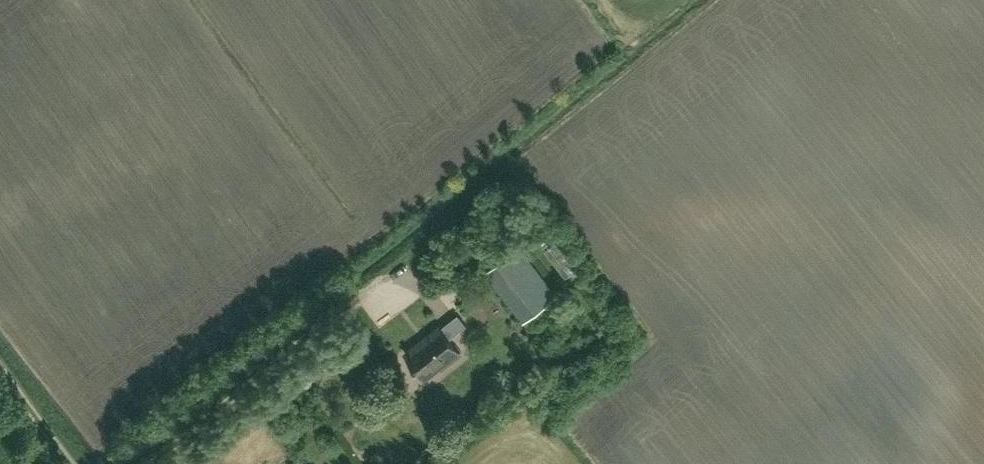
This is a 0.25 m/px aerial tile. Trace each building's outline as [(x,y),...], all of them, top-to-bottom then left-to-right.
[(533,330),(552,315),(547,307),(555,301),(517,252),(484,277),(522,326),(527,322),(533,330)] [(439,374),(458,360),(438,334),(404,360),(422,383),(437,372),(439,374)]
